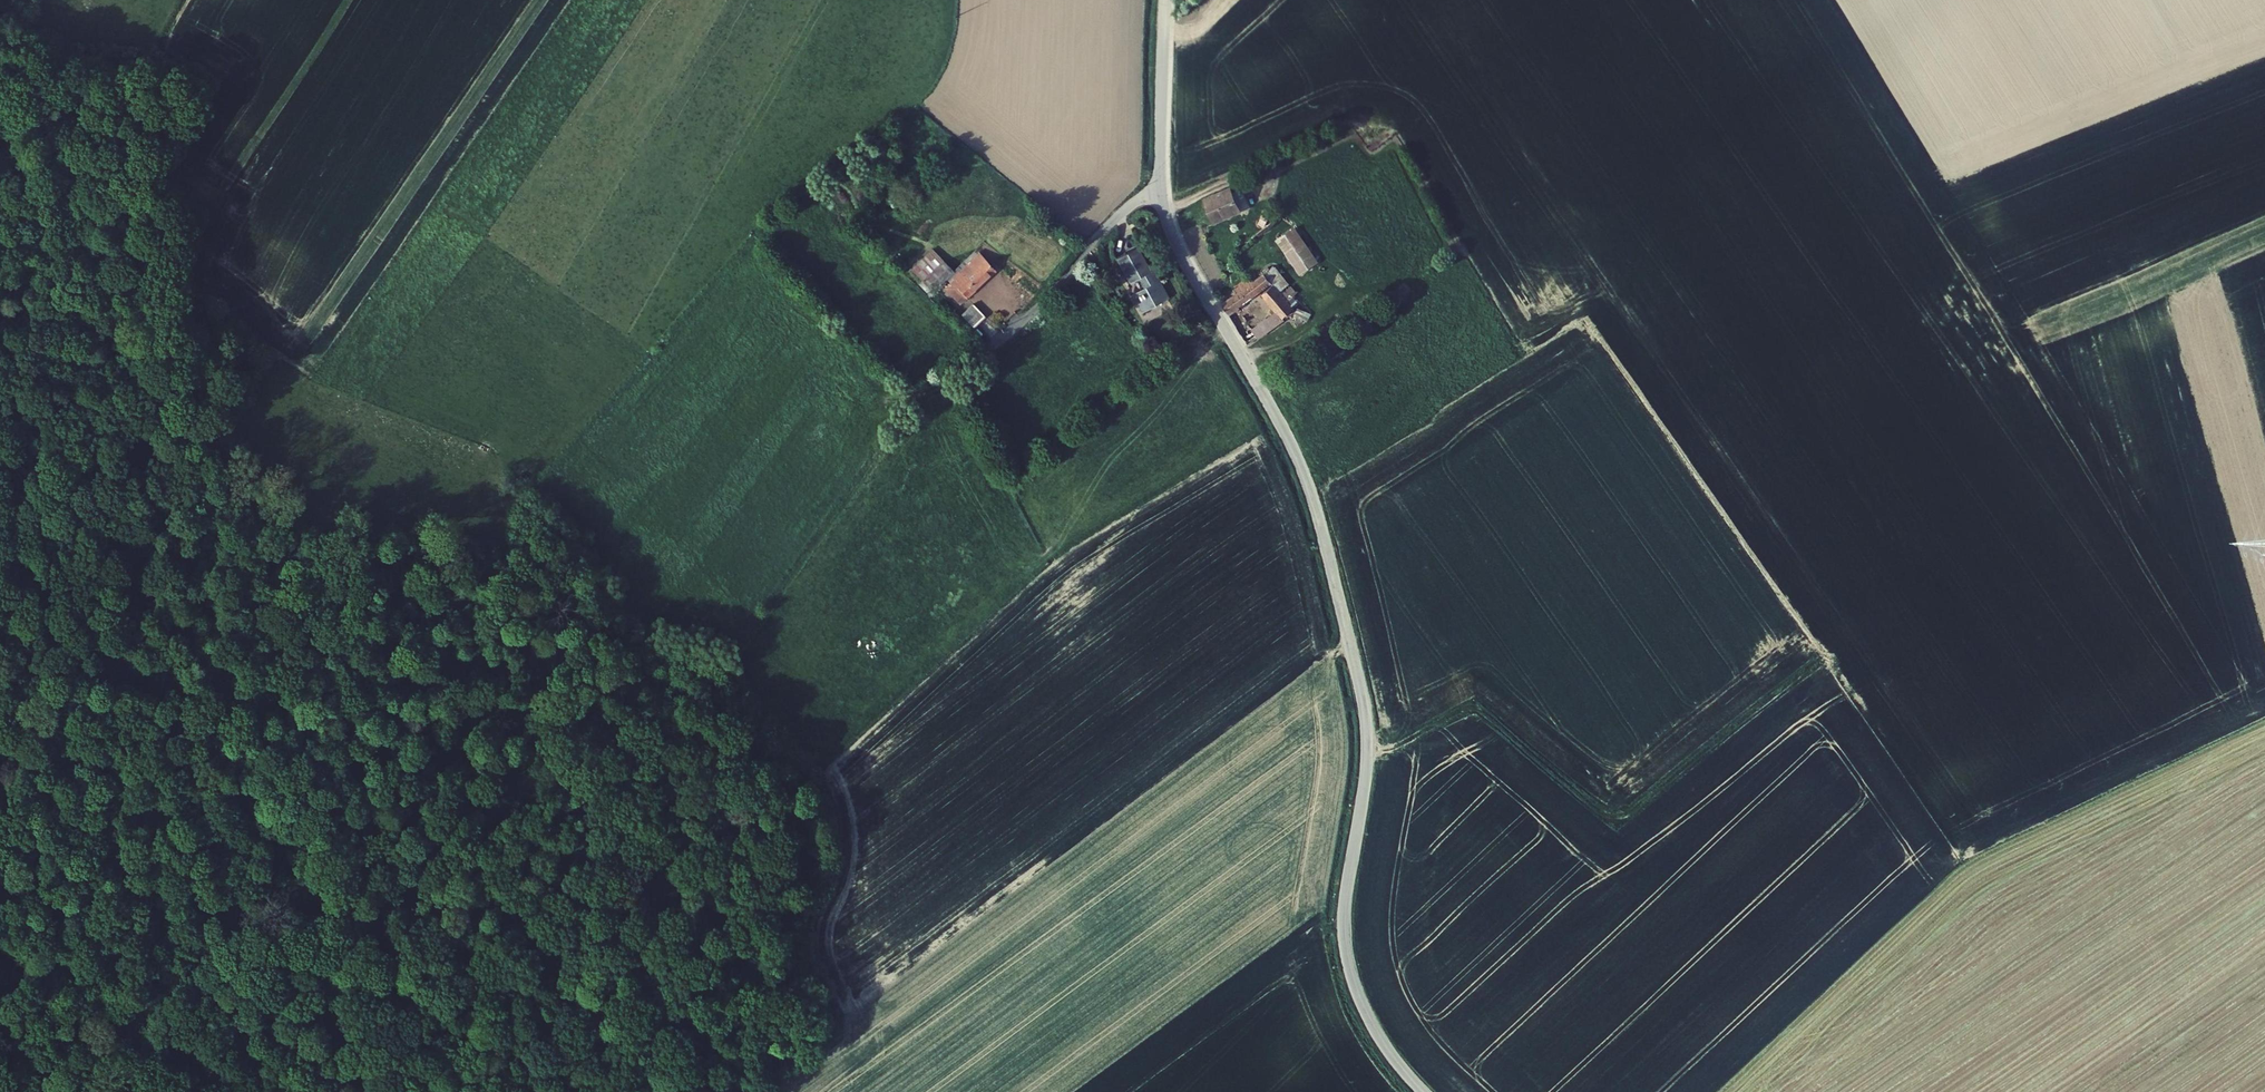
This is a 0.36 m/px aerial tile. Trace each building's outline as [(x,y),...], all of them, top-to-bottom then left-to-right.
[(1231,190),(1204,201),(1214,223),(1240,212),(1231,190)] [(1296,227),(1275,240),(1300,277),(1321,263),(1296,227)] [(1142,311),(1171,295),(1159,274),(1157,275),(1140,244),(1117,256),(1132,282),(1139,278),(1144,287),(1132,294),(1142,311)] [(905,269),(928,289),(948,268),(925,247),(905,269)] [(941,285),(956,299),(989,262),(972,247),(947,275),(948,275),(945,279),(946,279),(941,285)] [(1274,259),(1263,268),(1279,287),(1291,277),(1274,259)] [(1263,268),(1257,274),(1255,270),(1237,283),(1240,291),(1226,303),(1252,347),(1297,307),(1279,287),(1263,268)] [(974,294),(964,306),(976,316),(986,304),(974,294)]
